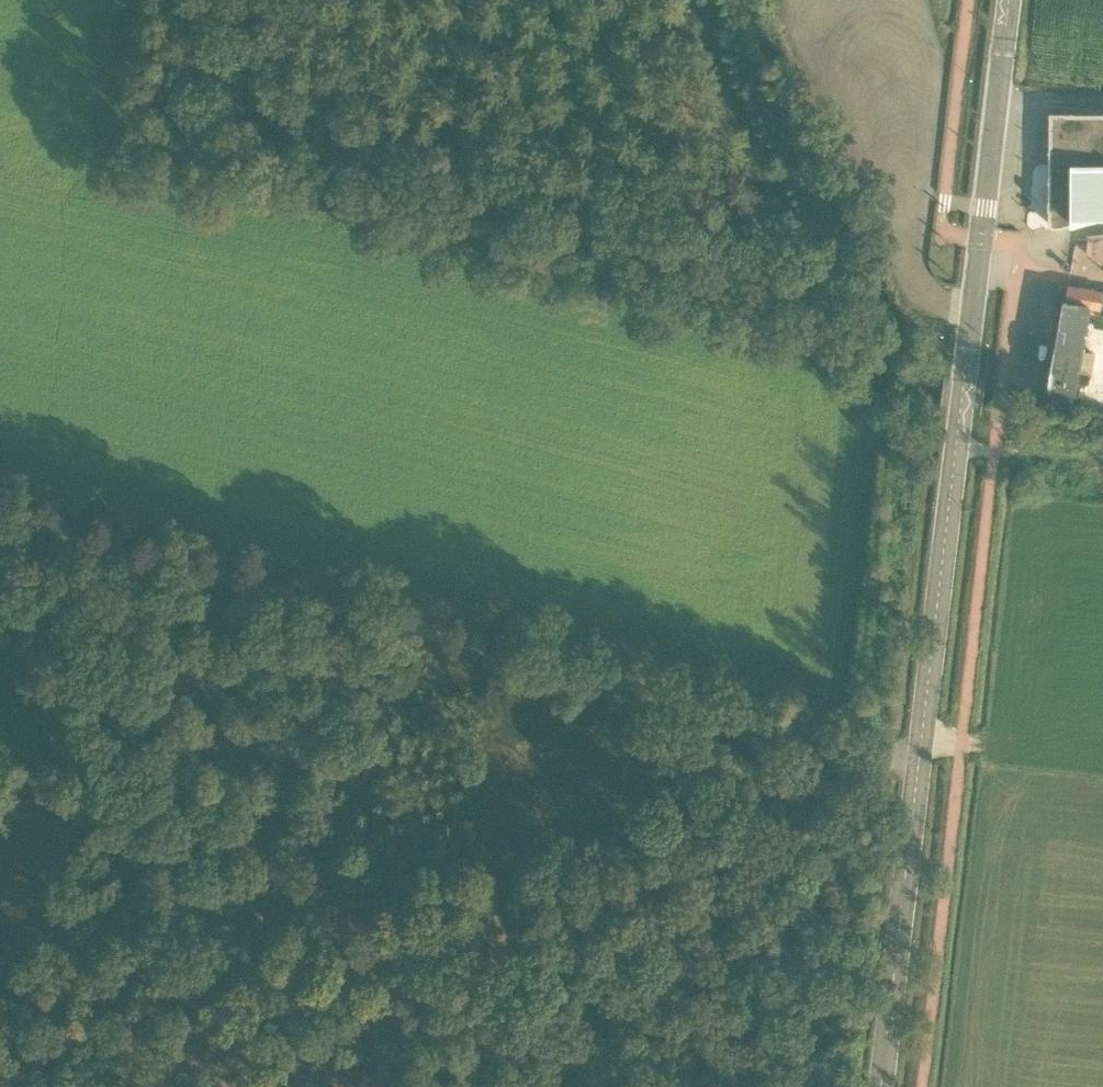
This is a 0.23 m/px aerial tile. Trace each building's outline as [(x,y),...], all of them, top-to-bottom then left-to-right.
[(1051,116),(1050,225),(1075,223),(1094,218),(1102,218),(1102,116),(1051,116)] [(1077,304),(1079,289),(1079,287),(1067,284),(1064,301),(1077,304)] [(1064,301),(1047,391),(1074,396),(1089,313),(1102,315),(1102,293),(1079,289),(1077,304),(1064,301)]
